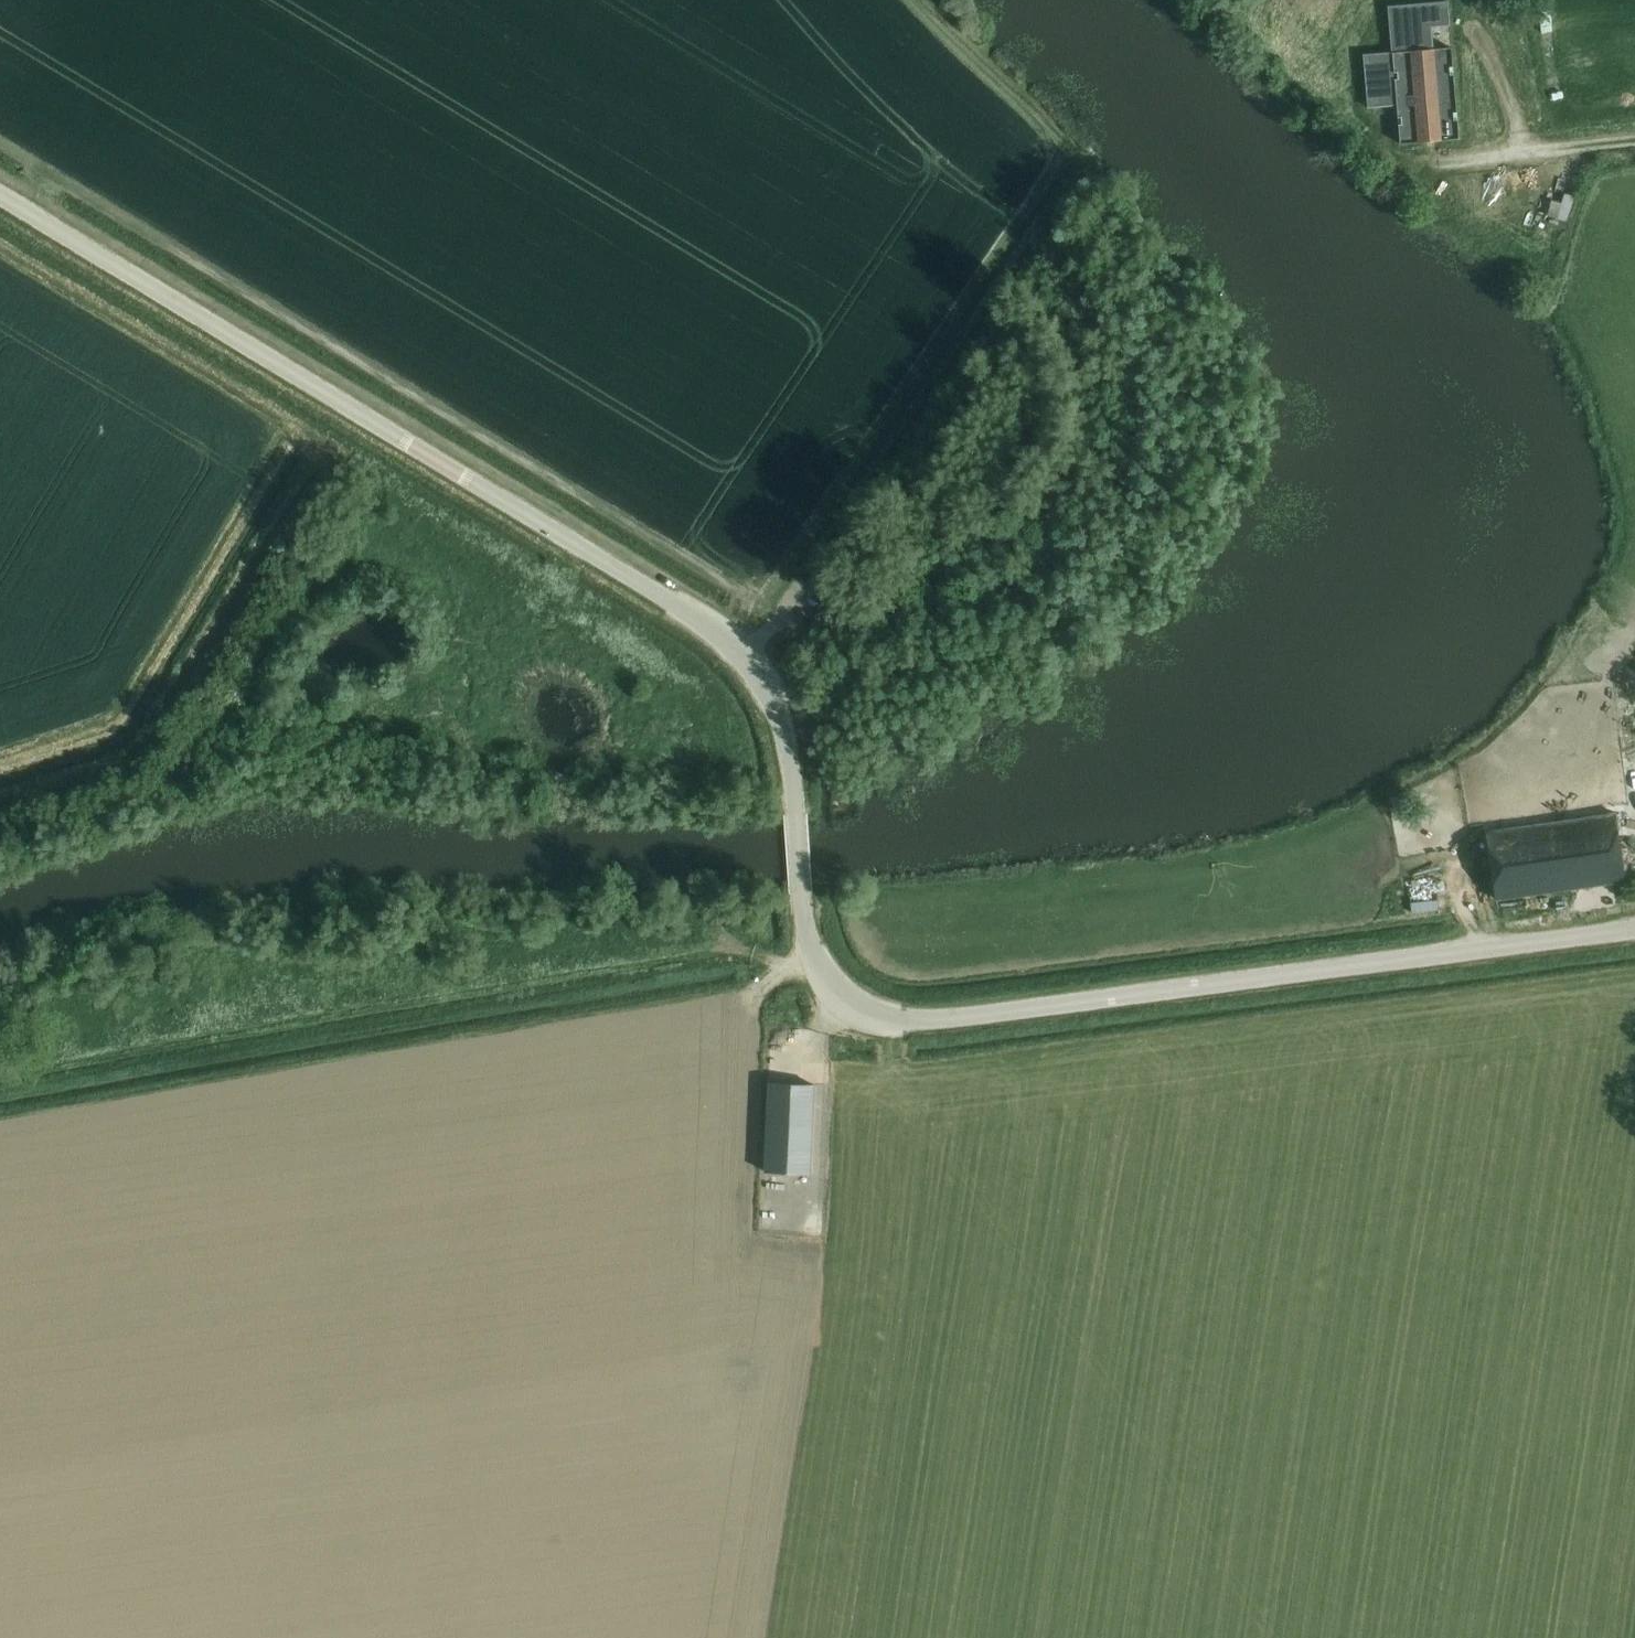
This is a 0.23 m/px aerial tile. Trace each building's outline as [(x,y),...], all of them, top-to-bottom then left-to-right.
[(1431,51),(1429,29),(1449,27),(1446,0),(1387,5),(1392,54),(1364,56),(1367,105),(1396,103),(1399,143),(1458,138),(1451,49),(1431,51)] [(1613,781),(1629,779),(1625,746),(1608,748),(1613,781)] [(1494,898),(1624,879),(1615,813),(1485,831),(1494,898)] [(809,1174),(812,1106),(813,1084),(768,1082),(764,1171),(809,1174)]
